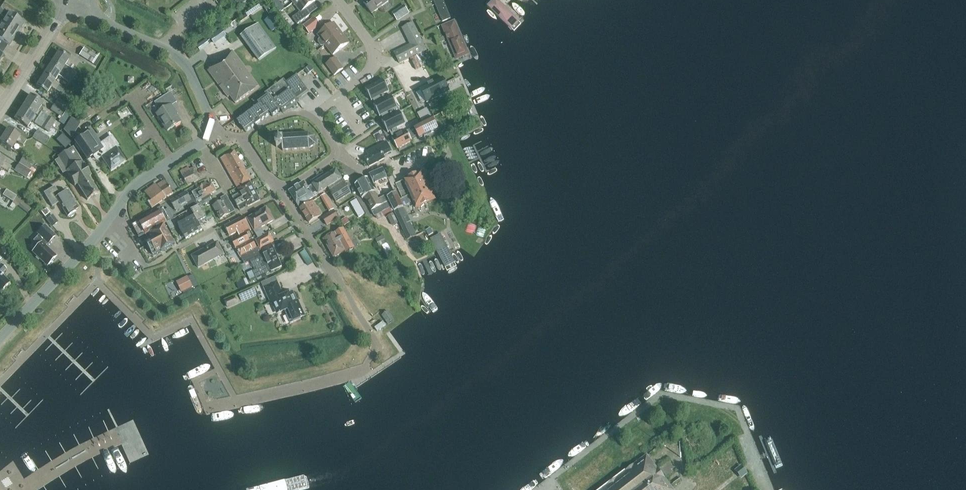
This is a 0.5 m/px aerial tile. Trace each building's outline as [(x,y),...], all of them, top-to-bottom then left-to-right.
[(293,2),(300,12),(292,18),(298,25),(310,15),(306,9),(317,0),(316,0),(297,0),(293,2)] [(363,2),(375,17),(372,13),(388,1),(387,0),(366,0),(363,2)] [(442,23),(451,19),(444,0),(433,0),(442,23)] [(518,19),(497,0),(493,0),(489,5),(512,26),(518,19)] [(0,10),(0,14),(5,18),(1,24),(17,34),(25,23),(13,15),(16,10),(5,3),(0,10)] [(404,5),(398,9),(403,17),(409,13),(404,5)] [(303,25),(309,33),(319,26),(313,18),(303,25)] [(268,26),(272,32),(279,27),(275,21),(268,26)] [(442,27),(455,60),(467,55),(454,22),(442,27)] [(341,33),(334,23),(318,35),(321,38),(318,40),(318,43),(320,46),(323,46),(325,45),(341,33)] [(402,29),(406,37),(417,31),(413,23),(402,29)] [(10,45),(17,34),(1,24),(0,26),(0,39),(10,45)] [(241,36),(259,61),(276,49),(258,24),(241,36)] [(406,37),(410,45),(421,39),(417,31),(406,37)] [(341,33),(325,45),(333,55),(349,43),(341,33)] [(209,37),(214,44),(218,42),(213,35),(209,37)] [(426,50),(421,39),(410,45),(415,56),(426,50)] [(407,59),(415,56),(410,45),(402,49),(407,59)] [(84,49),(79,56),(92,65),(97,57),(84,49)] [(402,49),(394,53),(399,63),(407,59),(402,49)] [(235,104),(258,86),(232,51),(214,64),(215,65),(208,71),(228,98),(230,96),(235,104)] [(51,64),(73,78),(77,73),(65,66),(70,59),(59,52),(51,64)] [(343,68),(335,58),(326,65),(334,75),(343,68)] [(73,78),(51,64),(44,75),(55,83),(59,77),(70,84),(73,78)] [(310,66),(304,70),(308,75),(314,70),(310,66)] [(55,83),(44,75),(36,87),(47,94),(51,88),(62,95),(65,90),(55,83)] [(272,117),(279,112),(279,111),(281,110),(283,113),(298,102),(296,100),(307,91),(296,76),(286,83),(284,80),(254,102),(256,105),(236,119),(246,133),(271,114),(272,117)] [(420,90),(427,103),(449,92),(442,78),(420,90)] [(386,99),(384,95),(389,92),(383,80),(365,89),(371,101),(373,100),(375,104),(386,99)] [(82,94),(89,98),(95,89),(88,84),(82,94)] [(168,131),(181,122),(175,112),(172,106),(177,102),(170,93),(154,103),(160,113),(157,114),(168,131)] [(22,109),(52,127),(56,122),(39,111),(43,105),(30,96),(22,109)] [(394,115),(392,111),(397,108),(391,96),(386,99),(375,104),(373,105),(380,117),(381,116),(383,120),(394,115)] [(55,105),(65,112),(69,107),(58,100),(55,105)] [(54,105),(51,111),(61,118),(65,113),(54,105)] [(441,113),(443,118),(454,112),(452,108),(441,113)] [(52,127),(22,109),(15,120),(28,129),(32,122),(49,133),(52,127)] [(431,118),(427,110),(418,115),(422,123),(431,118)] [(397,128),(406,124),(400,112),(394,115),(383,120),(382,121),(388,133),(389,132),(392,137),(399,133),(397,128)] [(79,123),(71,118),(63,130),(70,138),(79,123)] [(413,134),(416,133),(419,139),(438,129),(433,118),(413,128),(392,139),(397,149),(412,141),(409,136),(413,134)] [(8,130),(0,143),(11,150),(16,142),(23,146),(27,141),(19,136),(18,137),(8,130)] [(111,137),(100,144),(91,130),(74,142),(86,160),(93,155),(96,159),(100,156),(110,171),(125,161),(115,146),(117,145),(111,137)] [(37,132),(32,139),(43,146),(48,139),(37,132)] [(63,133),(57,140),(66,149),(73,142),(63,133)] [(276,140),(276,148),(282,147),(283,151),(309,149),(315,145),(316,145),(315,138),(315,137),(308,134),(282,136),(282,140),(276,140)] [(383,156),(391,151),(386,142),(367,152),(369,157),(365,158),(369,167),(385,159),(383,156)] [(98,193),(88,177),(91,175),(73,147),(58,156),(67,170),(64,172),(74,186),(77,184),(87,200),(98,193)] [(240,161),(234,151),(221,159),(232,177),(245,170),(240,161)] [(23,158),(19,164),(29,171),(33,165),(23,158)] [(1,168),(8,173),(11,168),(4,163),(5,162),(0,159),(0,170),(1,168)] [(30,173),(19,165),(14,172),(25,180),(30,173)] [(183,177),(188,185),(199,179),(194,170),(193,168),(190,169),(188,167),(180,171),(183,176),(183,177)] [(251,180),(245,170),(232,177),(238,187),(251,180)] [(327,189),(336,203),(351,193),(336,170),(325,177),(323,174),(311,181),(313,185),(319,194),(327,189)] [(383,170),(371,175),(375,185),(377,188),(390,182),(394,192),(395,191),(399,189),(397,185),(398,184),(394,177),(388,180),(383,170)] [(435,198),(423,172),(398,184),(397,185),(399,189),(395,191),(396,193),(397,193),(403,206),(411,203),(409,196),(411,195),(416,207),(435,198)] [(388,197),(388,195),(379,200),(368,178),(355,185),(362,198),(365,197),(375,216),(392,207),(388,197)] [(166,197),(173,193),(165,180),(157,185),(166,197)] [(197,188),(198,190),(192,193),(193,196),(196,201),(202,197),(203,198),(216,191),(211,183),(208,185),(207,182),(197,188)] [(308,188),(304,182),(303,183),(289,192),(299,207),(314,197),(313,197),(319,194),(313,185),(308,188)] [(235,202),(255,191),(251,183),(239,189),(241,193),(233,197),(235,202)] [(149,199),(146,201),(152,208),(166,198),(166,197),(157,185),(156,184),(144,193),(149,199)] [(389,185),(382,188),(384,194),(392,190),(389,185)] [(57,191),(55,187),(43,194),(52,207),(56,204),(59,204),(67,217),(68,216),(71,217),(74,215),(74,213),(75,212),(74,210),(78,208),(66,191),(65,191),(64,188),(57,191)] [(16,198),(6,191),(2,196),(12,203),(16,198)] [(255,191),(235,202),(237,206),(246,202),(248,207),(260,200),(255,191)] [(191,211),(199,206),(197,202),(196,201),(193,196),(189,198),(186,192),(171,200),(176,210),(188,204),(191,211)] [(388,197),(392,207),(407,240),(416,236),(403,206),(397,193),(396,193),(388,197)] [(213,207),(220,219),(235,211),(226,196),(221,199),(223,201),(213,207)] [(200,207),(206,203),(203,198),(197,202),(199,206),(200,207)] [(31,208),(22,200),(18,205),(27,213),(31,208)] [(309,203),(300,209),(309,223),(321,215),(312,201),(309,203)] [(139,222),(146,234),(164,224),(166,223),(166,222),(170,219),(163,206),(158,209),(159,211),(139,222)] [(200,226),(203,225),(201,222),(207,219),(200,207),(199,206),(191,211),(194,216),(178,225),(186,239),(187,239),(202,230),(200,226)] [(41,212),(52,226),(57,222),(46,208),(41,212)] [(274,221),(267,208),(248,219),(254,231),(258,238),(264,235),(261,228),(274,221)] [(334,211),(323,218),(327,226),(339,219),(334,211)] [(398,222),(394,213),(388,216),(393,225),(398,222)] [(251,230),(245,217),(225,227),(229,236),(240,231),(242,235),(251,230)] [(341,221),(344,226),(350,223),(346,218),(341,221)] [(175,244),(164,224),(146,234),(145,234),(148,239),(145,241),(153,255),(161,250),(161,251),(175,244)] [(41,259),(48,266),(56,257),(51,252),(51,251),(46,246),(55,236),(45,225),(37,233),(38,235),(33,240),(38,245),(32,252),(39,259),(41,259)] [(343,229),(323,240),(333,258),(344,252),(346,254),(354,249),(343,229)] [(233,240),(236,247),(254,238),(250,232),(233,240)] [(274,242),(269,233),(255,241),(261,250),(274,242)] [(456,263),(440,234),(430,239),(445,268),(456,263)] [(387,243),(383,236),(376,240),(379,247),(387,243)] [(261,255),(258,247),(257,248),(253,239),(237,248),(241,256),(242,255),(245,262),(261,255)] [(223,254),(217,242),(192,256),(198,268),(223,254)] [(277,255),(271,244),(261,251),(262,255),(248,262),(255,278),(271,271),(282,266),(277,255)] [(305,250),(300,254),(308,265),(313,262),(305,250)] [(1,274),(6,268),(2,264),(0,266),(0,292),(9,283),(1,274)] [(193,287),(188,277),(177,283),(181,292),(193,287)] [(237,283),(240,289),(248,285),(246,279),(237,283)] [(294,297),(292,293),(283,297),(277,283),(265,288),(272,303),(273,302),(278,314),(284,311),(290,324),(301,319),(300,318),(304,316),(297,300),(295,301),(293,297),(294,297)] [(225,302),(228,307),(238,303),(235,297),(225,302)] [(388,324),(394,320),(388,312),(382,316),(388,324)] [(646,457),(603,489),(672,489),(646,457)]
